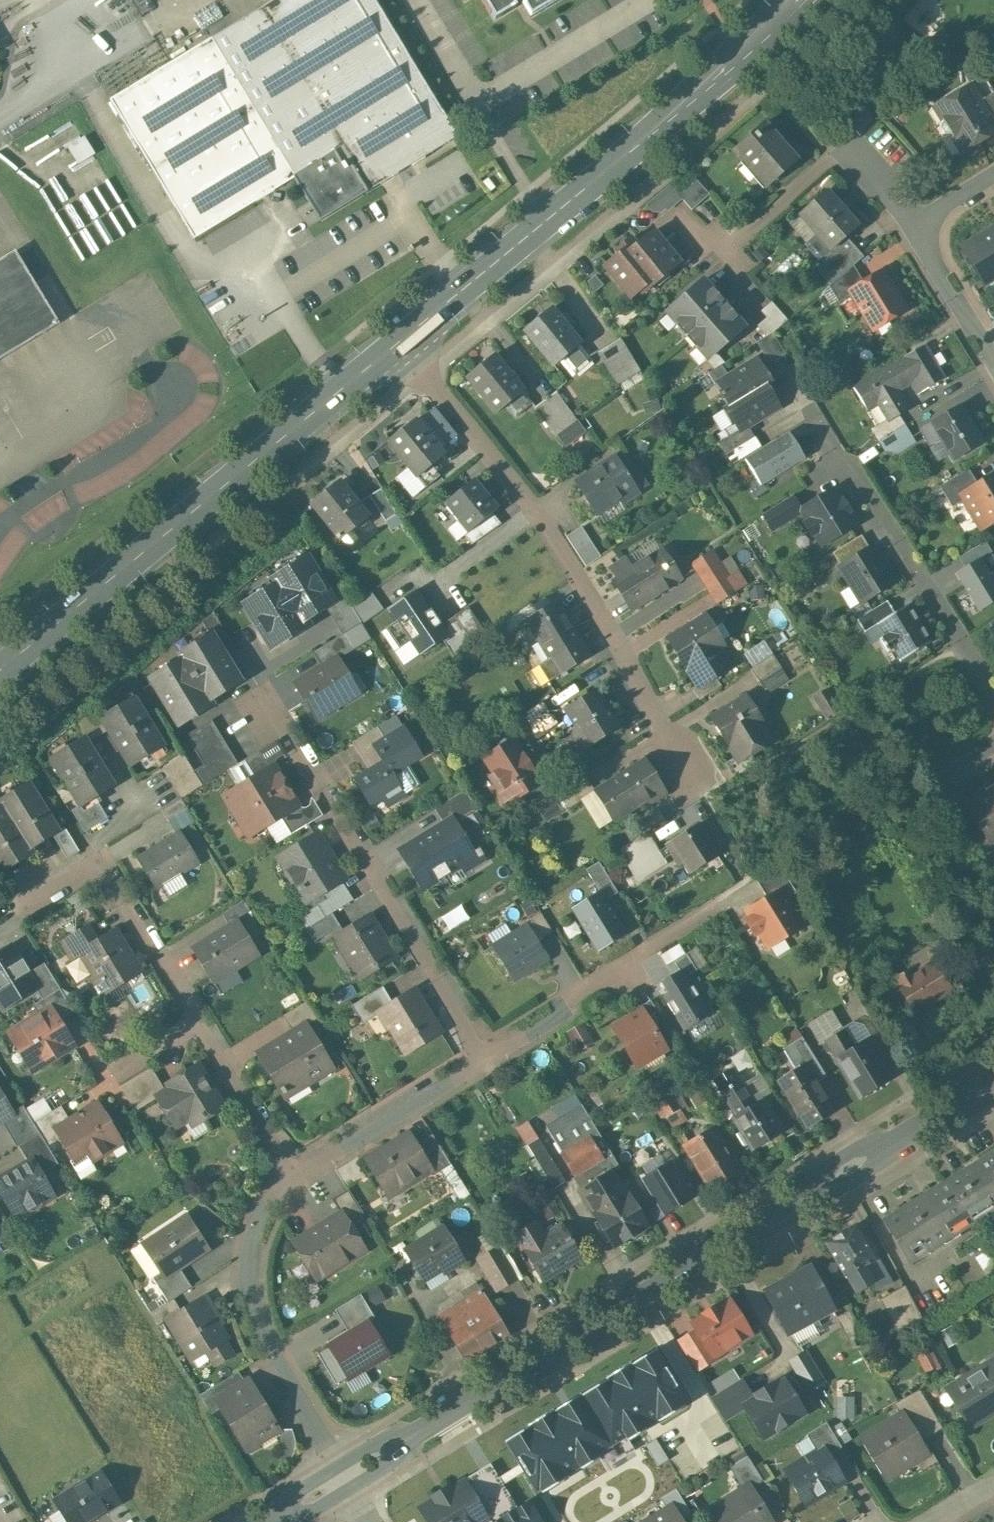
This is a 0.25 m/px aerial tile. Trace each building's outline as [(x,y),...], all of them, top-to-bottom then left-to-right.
[(374,0),(265,0),(208,34),(292,172),(339,144),(349,162),(439,107),(374,0)] [(493,20),(515,7),(512,2),(515,0),(481,0),(493,20)] [(530,17),(558,0),(519,0),(530,17)] [(190,235),(292,172),(208,34),(105,97),(190,235)] [(979,101),(970,86),(939,105),(948,119),(944,121),(941,127),(945,134),(952,134),(963,151),(981,140),(978,135),(993,126),(993,125),(979,101)] [(856,90),(842,99),(848,109),(863,100),(856,90)] [(979,101),(993,125),(993,126),(993,129),(993,92),(979,101)] [(349,162),(366,191),(455,134),(439,107),(349,162)] [(792,157),(759,121),(730,147),(764,183),(792,157)] [(76,161),(93,151),(82,132),(64,143),(76,161)] [(339,144),(292,172),(319,217),(366,191),(349,162),(339,144)] [(693,177),(676,193),(691,210),(709,194),(693,177)] [(669,185),(646,205),(650,210),(659,211),(663,208),(665,210),(680,198),(676,193),(669,185)] [(857,225),(825,190),(799,213),(815,233),(830,249),(845,236),(857,225)] [(964,245),(984,278),(993,272),(993,227),(964,245)] [(652,231),(635,245),(630,238),(616,249),(619,253),(604,266),(630,297),(652,279),(654,283),(679,263),(652,231)] [(830,249),(815,233),(803,243),(817,259),(818,259),(830,249)] [(830,249),(818,259),(817,259),(812,264),(819,272),(851,243),(845,236),(830,249)] [(851,243),(819,272),(829,284),(853,265),(863,256),(851,243)] [(45,331),(2,259),(0,260),(0,359),(45,331)] [(863,281),(853,265),(829,284),(828,285),(836,299),(849,291),(849,290),(863,281)] [(863,281),(849,290),(849,291),(861,310),(865,308),(873,321),(885,313),(888,318),(905,308),(882,270),(863,281)] [(711,291),(702,280),(666,311),(677,323),(677,329),(684,337),(675,345),(676,346),(685,338),(691,345),(697,346),(708,358),(715,352),(743,327),(734,316),(734,315),(726,306),(724,308),(718,301),(720,299),(712,290),(711,291)] [(559,320),(549,308),(523,329),(552,365),(579,343),(570,332),(576,328),(565,315),(559,320)] [(777,328),(767,316),(756,325),(765,336),(771,332),(772,332),(777,328)] [(785,354),(772,332),(765,336),(756,342),(769,364),(785,354)] [(640,370),(620,337),(600,351),(619,382),(640,370)] [(923,345),(903,357),(922,390),(943,377),(923,345)] [(715,352),(708,358),(706,360),(714,369),(721,364),(724,362),(715,352)] [(494,355),(466,377),(495,412),(523,390),(514,380),(519,376),(509,364),(504,368),(494,355)] [(903,357),(854,387),(867,409),(895,391),(911,382),(918,393),(922,390),(903,357)] [(717,381),(716,382),(722,391),(719,393),(728,407),(765,384),(770,380),(756,358),(728,375),(717,381)] [(714,369),(711,371),(717,381),(728,375),(721,364),(714,369)] [(728,407),(723,410),(731,424),(734,422),(738,430),(739,431),(748,426),(780,407),(765,384),(728,407)] [(556,389),(535,404),(564,445),(585,430),(556,389)] [(895,391),(879,401),(890,418),(898,414),(906,409),(895,391)] [(439,447),(456,435),(434,404),(417,416),(439,447)] [(960,405),(921,429),(930,444),(940,438),(953,459),(982,442),(960,405)] [(890,418),(872,430),(879,441),(905,425),(898,414),(890,418)] [(415,419),(388,441),(417,477),(431,465),(444,455),(415,419)] [(905,425),(879,441),(884,450),(893,445),(896,449),(913,438),(905,425)] [(748,426),(739,431),(738,430),(729,435),(737,447),(754,436),(748,426)] [(789,432),(744,459),(760,484),(804,458),(789,432)] [(729,435),(718,442),(726,454),(737,447),(729,435)] [(737,447),(726,454),(732,464),(760,446),(754,436),(737,447)] [(615,458),(576,482),(595,512),(618,498),(621,502),(637,492),(615,458)] [(431,465),(417,477),(425,487),(439,475),(431,465)] [(968,468),(939,485),(952,506),(964,499),(961,494),(978,483),(968,468)] [(961,494),(964,499),(982,528),(993,520),(993,473),(978,483),(961,494)] [(474,478),(443,503),(467,532),(492,512),(498,507),(488,495),(485,497),(481,492),(484,490),(474,478)] [(367,516),(339,481),(311,503),(340,538),(367,516)] [(396,513),(381,488),(369,496),(385,521),(396,513)] [(833,488),(801,508),(802,510),(808,520),(807,520),(805,526),(809,531),(814,532),(815,532),(823,544),(855,524),(833,488)] [(792,495),(762,514),(771,529),(802,510),(801,508),(792,495)] [(492,512),(467,532),(464,535),(471,544),(501,523),(492,512)] [(583,563),(598,555),(584,524),(568,532),(583,563)] [(860,534),(832,552),(840,565),(868,547),(860,534)] [(868,547),(840,565),(862,601),(893,581),(871,546),(868,547)] [(632,567),(631,568),(650,598),(681,578),(662,548),(632,567)] [(337,601),(306,551),(234,595),(263,641),(266,639),(272,648),(313,622),(310,617),(337,601)] [(626,557),(609,568),(615,578),(615,579),(634,608),(650,598),(631,568),(632,567),(626,557)] [(981,558),(956,573),(979,611),(993,602),(993,579),(981,558)] [(727,576),(708,588),(717,602),(736,590),(727,576)] [(351,601),(363,620),(382,608),(371,589),(351,601)] [(449,638),(417,589),(385,610),(418,659),(449,638)] [(887,600),(856,619),(864,632),(878,624),(877,623),(894,612),(887,600)] [(555,602),(527,619),(545,649),(554,643),(560,652),(579,641),(555,602)] [(894,612),(877,623),(878,624),(885,635),(880,638),(887,651),(892,648),(900,660),(931,642),(908,604),(894,612)] [(231,641),(213,612),(201,620),(210,634),(211,634),(220,648),(231,641)] [(704,616),(669,638),(686,667),(687,667),(718,647),(722,645),(704,616)] [(344,632),(312,651),(322,666),(336,657),(337,658),(354,648),(344,632)] [(220,648),(211,634),(210,634),(205,638),(205,639),(193,647),(192,646),(179,654),(181,658),(182,658),(208,700),(209,700),(241,682),(220,648)] [(764,638),(743,651),(768,690),(788,677),(764,638)] [(550,657),(538,665),(548,681),(589,656),(579,641),(560,652),(551,658),(550,657)] [(718,647),(687,667),(696,684),(697,685),(714,675),(712,671),(727,661),(718,647)] [(322,666),(321,666),(322,668),(311,675),(310,673),(295,683),(316,717),(352,696),(342,679),(348,676),(337,658),(336,657),(322,666)] [(208,700),(182,658),(181,658),(169,666),(170,667),(157,675),(157,673),(150,677),(179,724),(212,704),(209,700),(208,700)] [(714,675),(697,685),(696,684),(691,687),(699,699),(720,685),(714,675)] [(596,689),(565,708),(575,725),(569,729),(581,750),(618,727),(596,689)] [(826,689),(814,696),(827,716),(838,709),(826,689)] [(745,695),(711,716),(729,745),(763,724),(745,695)] [(163,745),(134,697),(101,717),(108,729),(130,766),(163,745)] [(542,701),(515,719),(522,731),(530,725),(534,732),(553,719),(542,701)] [(94,707),(74,723),(84,737),(87,742),(108,729),(101,717),(94,707)] [(238,763),(211,719),(185,734),(203,764),(212,778),(229,768),(238,763)] [(763,724),(729,745),(735,756),(738,761),(751,753),(772,740),(763,724)] [(377,726),(352,741),(369,769),(354,778),(371,806),(382,799),(386,805),(405,794),(392,773),(421,755),(403,726),(384,738),(377,726)] [(510,735),(496,744),(499,748),(485,757),(502,785),(497,789),(506,803),(540,781),(510,735)] [(87,742),(84,737),(51,758),(79,805),(80,806),(95,797),(114,785),(87,742)] [(258,750),(244,759),(254,776),(269,767),(258,750)] [(751,753),(738,761),(735,756),(724,763),(734,778),(757,763),(751,753)] [(183,754),(162,766),(169,777),(189,764),(183,754)] [(238,763),(229,768),(240,785),(225,794),(237,814),(286,785),(279,774),(278,775),(272,765),(269,767),(254,776),(244,759),(238,763)] [(595,791),(594,791),(594,792),(612,820),(646,799),(648,802),(664,792),(644,760),(595,791)] [(189,764),(169,777),(175,786),(195,774),(193,770),(189,764)] [(203,764),(193,770),(195,774),(202,784),(212,778),(203,764)] [(195,774),(175,786),(181,797),(202,784),(195,774)] [(584,774),(555,792),(567,810),(594,792),(594,791),(595,791),(584,774)] [(0,800),(0,804),(1,805),(2,805),(28,849),(29,848),(52,834),(57,831),(28,783),(0,800)] [(286,785),(237,814),(239,818),(238,822),(243,830),(247,831),(250,834),(280,816),(295,807),(297,806),(291,796),(292,795),(286,785)] [(967,804),(980,827),(989,842),(990,841),(993,839),(993,788),(967,804)] [(464,789),(434,808),(443,823),(452,817),(456,824),(477,810),(464,789)] [(95,797),(80,806),(79,805),(71,810),(78,820),(101,806),(95,797)] [(180,797),(161,809),(167,819),(187,807),(180,797)] [(2,805),(1,805),(0,806),(0,867),(2,870),(3,870),(31,852),(29,848),(28,849),(2,805)] [(101,806),(78,820),(84,831),(107,817),(101,806)] [(306,824),(295,807),(280,816),(290,834),(306,824)] [(658,808),(636,821),(644,833),(647,831),(665,820),(658,808)] [(443,823),(403,847),(427,886),(459,866),(464,873),(484,860),(472,841),(468,844),(456,824),(452,817),(443,823)] [(698,824),(665,845),(671,853),(676,850),(690,872),(718,854),(698,824)] [(78,850),(64,827),(57,831),(52,834),(66,857),(78,850)] [(969,835),(982,857),(993,849),(993,847),(990,841),(989,842),(980,827),(969,835)] [(179,831),(137,857),(156,888),(198,862),(179,831)] [(644,833),(618,849),(630,869),(660,851),(647,831),(644,833)] [(317,832),(277,857),(298,890),(305,887),(312,898),(341,881),(345,878),(317,832)] [(598,861),(585,869),(598,891),(599,890),(605,899),(617,892),(598,861)] [(796,892),(780,864),(756,879),(765,894),(761,896),(764,900),(781,890),(786,898),(796,892)] [(2,870),(0,867),(0,885),(9,879),(3,870),(2,870)] [(341,881),(312,898),(324,917),(332,912),(353,899),(341,881)] [(598,891),(570,908),(597,952),(626,934),(605,899),(599,890),(598,891)] [(764,900),(753,907),(757,913),(746,920),(754,934),(759,931),(768,945),(802,924),(786,898),(781,890),(764,900)] [(243,899),(221,912),(228,923),(250,910),(243,899)] [(324,917),(306,928),(314,941),(340,925),(332,912),(324,917)] [(539,912),(529,918),(542,938),(552,931),(539,912)] [(368,915),(335,935),(335,936),(337,935),(361,974),(359,975),(360,977),(363,975),(362,972),(372,966),(374,969),(378,967),(377,966),(393,956),(392,955),(390,957),(366,917),(369,916),(368,915)] [(237,921),(193,948),(212,980),(257,953),(237,921)] [(526,924),(491,945),(513,980),(548,959),(526,924)] [(88,925),(60,942),(71,959),(81,953),(80,951),(98,940),(88,925)] [(98,940),(80,951),(81,953),(94,974),(89,977),(100,994),(139,970),(115,931),(98,940)] [(5,1008),(36,989),(37,988),(28,973),(30,972),(23,959),(20,961),(11,946),(0,953),(0,999),(5,1008)] [(700,974),(690,957),(671,968),(678,979),(690,973),(693,978),(700,974)] [(933,962),(913,974),(909,969),(903,973),(902,972),(893,977),(913,1012),(950,990),(933,962)] [(59,988),(44,963),(30,972),(28,973),(37,988),(36,989),(42,999),(59,988)] [(693,978),(690,973),(678,979),(659,991),(686,1038),(717,1019),(693,978)] [(382,986),(351,1005),(362,1023),(381,1012),(380,1011),(392,1003),(382,986)] [(42,999),(32,1005),(38,1015),(50,1007),(58,1020),(73,1011),(59,988),(42,999)] [(439,1031),(414,990),(392,1003),(380,1011),(381,1012),(405,1052),(439,1031)] [(305,1000),(282,1015),(293,1031),(305,1024),(306,1025),(316,1018),(305,1000)] [(650,1000),(639,1006),(641,1009),(646,1017),(657,1011),(650,1000)] [(38,1015),(8,1033),(14,1042),(12,1051),(23,1053),(27,1060),(41,1052),(47,1062),(63,1052),(61,1049),(72,1042),(58,1020),(50,1007),(38,1015)] [(641,1009),(612,1027),(636,1066),(665,1048),(646,1017),(641,1009)] [(568,1029),(578,1047),(592,1039),(582,1021),(568,1029)] [(837,1021),(821,1031),(826,1040),(842,1030),(837,1021)] [(293,1031),(257,1053),(284,1096),(332,1067),(306,1025),(305,1024),(293,1031)] [(826,1040),(825,1040),(837,1059),(854,1048),(843,1029),(842,1030),(826,1040)] [(801,1037),(783,1048),(795,1069),(803,1064),(815,1082),(826,1076),(801,1037)] [(854,1048),(837,1059),(859,1095),(888,1078),(880,1065),(885,1062),(871,1038),(854,1048)] [(198,1064),(166,1084),(168,1088),(165,1090),(155,1096),(157,1097),(175,1128),(198,1114),(202,1120),(224,1106),(198,1064)] [(795,1069),(777,1080),(778,1082),(779,1081),(788,1096),(787,1097),(788,1098),(789,1097),(799,1114),(798,1114),(799,1116),(800,1115),(806,1125),(805,1126),(806,1128),(834,1110),(833,1109),(832,1110),(815,1082),(803,1064),(795,1069)] [(150,1067),(119,1086),(134,1111),(157,1097),(155,1096),(165,1090),(150,1067)] [(731,1070),(715,1080),(723,1092),(738,1082),(731,1070)] [(685,1072),(672,1080),(682,1098),(696,1090),(685,1072)] [(738,1082),(723,1092),(737,1115),(752,1106),(738,1082)] [(667,1091),(662,1094),(658,1088),(651,1092),(666,1115),(678,1108),(667,1091)] [(0,1120),(12,1113),(12,1112),(0,1093),(0,1120)] [(45,1096),(27,1104),(33,1117),(51,1109),(45,1096)] [(737,1115),(733,1118),(752,1149),(781,1131),(762,1100),(752,1106),(737,1115)] [(76,1120),(71,1123),(69,1120),(55,1129),(60,1138),(73,1159),(85,1151),(91,1160),(111,1148),(108,1144),(118,1137),(110,1123),(112,1121),(106,1111),(103,1113),(97,1103),(77,1115),(76,1120)] [(22,1105),(12,1112),(12,1113),(0,1120),(16,1146),(18,1145),(39,1133),(32,1122),(22,1105)] [(60,1105),(32,1122),(39,1133),(47,1146),(60,1138),(55,1129),(69,1120),(60,1105)] [(611,1152),(582,1106),(547,1128),(562,1152),(560,1153),(574,1175),(611,1152)] [(713,1128),(684,1146),(709,1187),(738,1169),(730,1156),(734,1154),(729,1145),(725,1148),(713,1128)] [(39,1133),(18,1145),(28,1162),(32,1160),(41,1174),(58,1164),(47,1146),(39,1133)] [(415,1144),(408,1134),(397,1140),(400,1144),(395,1147),(393,1146),(391,1145),(389,1146),(387,1147),(386,1150),(369,1160),(368,1158),(367,1159),(383,1185),(397,1177),(401,1183),(427,1167),(428,1167),(415,1144)] [(431,1134),(415,1144),(428,1167),(427,1167),(429,1170),(434,1166),(438,1172),(450,1164),(431,1134)] [(648,1134),(628,1146),(633,1153),(652,1141),(648,1134)] [(565,1181),(538,1138),(527,1145),(554,1188),(565,1181)] [(633,1153),(633,1154),(646,1176),(664,1164),(658,1155),(660,1154),(653,1141),(652,1141),(633,1153)] [(947,1181),(972,1222),(993,1208),(993,1152),(947,1181)] [(0,1179),(0,1190),(15,1215),(25,1209),(32,1211),(41,1206),(42,1201),(53,1195),(41,1174),(32,1160),(28,1162),(0,1179)] [(646,1176),(642,1179),(651,1194),(664,1215),(664,1214),(693,1197),(689,1191),(694,1187),(683,1171),(678,1174),(670,1160),(664,1164),(646,1176)] [(624,1195),(610,1173),(589,1185),(603,1208),(594,1213),(598,1220),(594,1223),(606,1242),(610,1240),(614,1246),(630,1236),(635,1237),(643,1232),(644,1228),(647,1226),(627,1193),(624,1195)] [(452,1180),(459,1198),(468,1194),(461,1176),(452,1180)] [(947,1181),(883,1220),(909,1261),(972,1222),(947,1181)] [(367,1220),(348,1189),(331,1199),(340,1212),(341,1212),(352,1229),(367,1220)] [(651,1194),(640,1200),(653,1222),(665,1216),(664,1214),(664,1215),(651,1194)] [(352,1229),(341,1212),(340,1212),(293,1242),(314,1276),(331,1265),(333,1269),(364,1250),(352,1229)] [(0,1216),(0,1243),(12,1236),(0,1216)] [(185,1216),(143,1244),(161,1272),(165,1277),(179,1267),(207,1249),(185,1216)] [(536,1222),(515,1235),(523,1249),(524,1248),(528,1253),(546,1242),(543,1237),(544,1236),(536,1222)] [(544,1236),(543,1237),(546,1242),(528,1253),(524,1248),(523,1249),(542,1280),(581,1256),(562,1225),(544,1236)] [(855,1225),(825,1242),(845,1276),(846,1275),(864,1265),(874,1259),(866,1245),(870,1243),(864,1232),(860,1235),(855,1225)] [(463,1260),(442,1226),(405,1249),(413,1262),(412,1268),(417,1276),(422,1278),(427,1275),(428,1277),(442,1268),(444,1272),(463,1260)] [(500,1246),(476,1260),(494,1291),(518,1277),(500,1246)] [(864,1265),(846,1275),(856,1292),(874,1282),(864,1265)] [(179,1267),(165,1277),(161,1272),(152,1278),(167,1301),(168,1302),(173,1298),(191,1286),(179,1267)] [(832,1309),(812,1270),(784,1285),(782,1282),(764,1291),(787,1333),(832,1309)] [(475,1281),(465,1288),(465,1289),(438,1307),(442,1313),(480,1289),(475,1281)] [(904,1285),(883,1297),(900,1329),(921,1318),(904,1285)] [(442,1313),(438,1316),(466,1361),(508,1334),(480,1289),(442,1313)] [(335,1310),(347,1330),(349,1333),(368,1322),(368,1323),(375,1318),(361,1294),(335,1310)] [(223,1324),(203,1295),(180,1310),(167,1318),(167,1319),(192,1360),(206,1351),(215,1365),(232,1354),(224,1340),(226,1339),(218,1327),(223,1324)] [(167,1301),(149,1313),(157,1325),(167,1319),(167,1318),(180,1310),(173,1298),(168,1302),(167,1301)] [(729,1302),(718,1309),(717,1307),(704,1315),(705,1317),(693,1324),(697,1330),(713,1356),(715,1355),(749,1333),(729,1302)] [(347,1330),(327,1342),(330,1347),(318,1355),(336,1384),(348,1377),(349,1378),(388,1355),(368,1323),(368,1322),(349,1333),(347,1330)] [(713,1356),(697,1330),(678,1342),(696,1370),(717,1357),(715,1355),(713,1356)] [(607,1380),(582,1395),(582,1394),(554,1410),(527,1426),(528,1427),(505,1441),(536,1492),(540,1489),(542,1493),(569,1477),(568,1475),(580,1468),(581,1469),(600,1458),(598,1455),(626,1437),(628,1441),(647,1429),(645,1427),(658,1420),(659,1422),(685,1406),(683,1402),(688,1400),(656,1349),(632,1364),(631,1362),(606,1378),(607,1380)] [(791,1361),(809,1391),(824,1382),(805,1353),(791,1361)] [(953,1383),(962,1398),(955,1402),(969,1425),(993,1410),(993,1362),(993,1360),(953,1383)] [(238,1371),(199,1395),(211,1414),(221,1408),(215,1399),(244,1381),(238,1371)] [(244,1381),(215,1399),(221,1408),(246,1449),(251,1450),(258,1446),(259,1441),(278,1430),(267,1411),(268,1410),(266,1405),(264,1401),(260,1397),(259,1398),(247,1379),(244,1381)] [(745,1405),(754,1400),(742,1381),(713,1398),(726,1419),(746,1407),(745,1405)] [(784,1381),(773,1388),(771,1385),(757,1394),(758,1397),(754,1400),(745,1405),(746,1407),(764,1437),(803,1413),(784,1381)] [(942,1428),(918,1389),(893,1403),(900,1414),(901,1414),(919,1442),(942,1428)] [(900,1414),(863,1437),(885,1473),(924,1450),(919,1442),(901,1414),(900,1414)] [(825,1422),(805,1434),(816,1452),(822,1448),(826,1454),(840,1447),(825,1422)] [(816,1452),(785,1471),(800,1494),(819,1483),(824,1491),(842,1479),(826,1454),(822,1448),(816,1452)] [(747,1456),(729,1467),(742,1488),(748,1484),(750,1487),(762,1480),(747,1456)] [(490,1463),(462,1481),(463,1482),(464,1482),(465,1484),(485,1517),(486,1517),(487,1519),(485,1520),(482,1521),(541,1521),(529,1503),(518,1509),(490,1463)] [(54,1500),(67,1521),(86,1521),(119,1502),(100,1471),(54,1500)] [(449,1492),(448,1490),(447,1488),(445,1489),(446,1490),(435,1496),(433,1497),(435,1499),(435,1498),(436,1500),(422,1508),(420,1509),(421,1511),(422,1510),(429,1521),(481,1521),(482,1521),(485,1520),(487,1519),(486,1517),(485,1517),(465,1484),(464,1482),(463,1482),(462,1483),(449,1492)] [(711,1508),(720,1521),(772,1521),(750,1487),(748,1484),(742,1488),(711,1508)] [(675,1487),(659,1497),(666,1508),(669,1506),(679,1521),(691,1514),(675,1487)] [(643,1521),(679,1521),(669,1506),(666,1508),(643,1521)]
